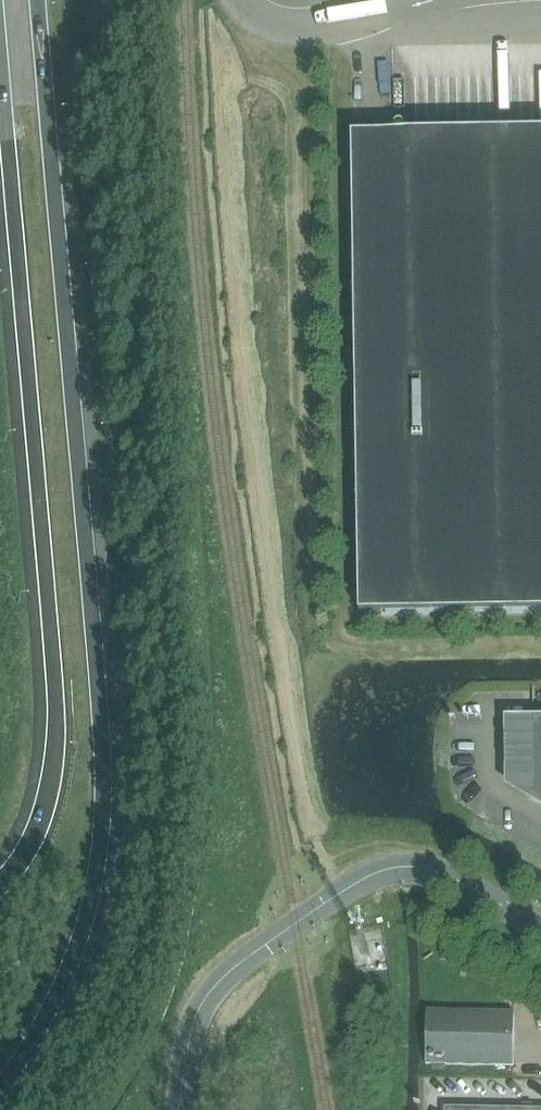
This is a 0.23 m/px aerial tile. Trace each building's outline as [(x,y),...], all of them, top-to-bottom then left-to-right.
[(354,137),(361,616),(540,613),(540,134),(354,137)] [(505,718),(505,720),(532,720),(533,798),(540,802),(540,718),(505,718)] [(515,1045),(515,1013),(427,1012),(426,1065),(514,1066),(515,1045)]
